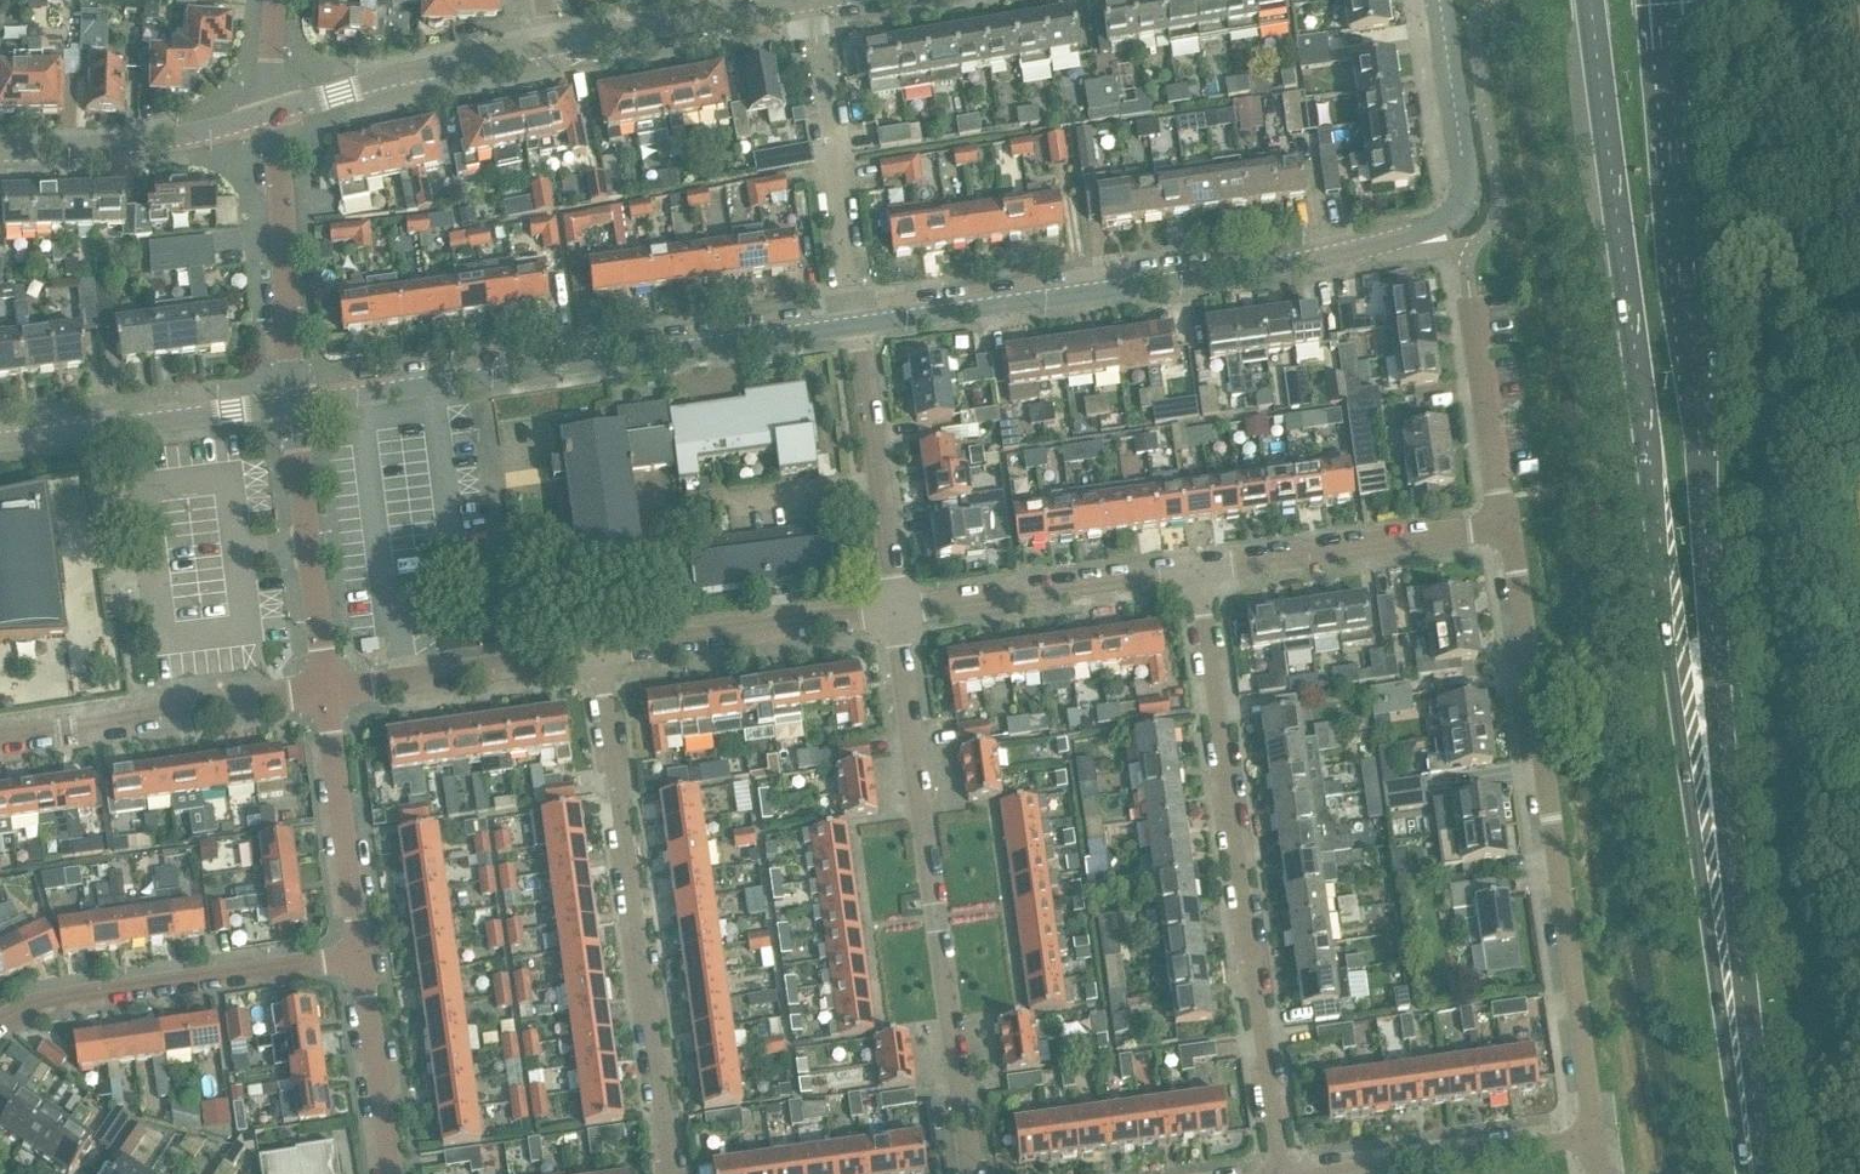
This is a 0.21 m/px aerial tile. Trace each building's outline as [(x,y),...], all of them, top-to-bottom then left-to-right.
[(424,25),(427,25),(428,28),(435,31),(442,28),(443,25),(453,25),(453,21),(453,0),(424,0),(424,25)] [(453,21),(473,21),(476,18),(494,18),(498,15),(498,0),(453,0),(453,21)] [(1091,14),(1098,52),(1107,51),(1107,48),(1137,43),(1130,2),(1119,4),(1118,0),(1113,0),(1101,2),(1102,7),(1100,7),(1101,12),(1091,14)] [(1130,2),(1137,43),(1167,38),(1161,0),(1142,0),(1130,2)] [(1167,38),(1168,47),(1198,42),(1191,0),(1161,0),(1167,38)] [(1198,42),(1228,37),(1222,0),(1191,0),(1198,42)] [(1228,37),(1258,32),(1252,0),(1222,0),(1228,37)] [(1258,32),(1288,27),(1283,0),(1252,0),(1258,32)] [(1291,9),(1308,7),(1307,0),(1289,0),(1291,9)] [(1344,2),(1349,34),(1387,28),(1383,0),(1357,0),(1344,2)] [(41,2),(29,2),(29,13),(41,13),(41,2)] [(144,2),(143,12),(157,13),(158,3),(144,2)] [(360,11),(319,9),(317,33),(337,35),(337,39),(383,42),(385,13),(391,14),(392,4),(360,2),(360,11)] [(157,13),(143,12),(143,22),(157,23),(157,13)] [(1072,12),(1041,17),(1050,67),(1050,62),(1079,57),(1078,53),(1078,52),(1072,12)] [(1041,17),(1012,22),(1020,72),(1050,67),(1041,17)] [(186,44),(180,49),(205,76),(208,73),(209,58),(227,59),(228,49),(228,45),(232,41),(232,31),(230,28),(230,22),(217,21),(193,20),(187,20),(186,44)] [(1012,22),(982,27),(988,68),(1018,63),(1020,72),(1012,22)] [(105,68),(107,24),(81,23),(80,55),(90,55),(90,68),(87,67),(87,70),(90,70),(88,109),(86,109),(85,111),(104,112),(106,114),(112,114),(116,112),(125,113),(125,111),(122,111),(123,72),(126,72),(127,69),(105,68)] [(982,27),(952,32),(959,73),(988,68),(982,27)] [(55,113),(56,112),(60,112),(60,88),(64,87),(64,77),(78,77),(79,77),(79,48),(71,48),(71,54),(64,54),(64,59),(39,59),(39,44),(37,44),(37,28),(28,28),(28,58),(28,118),(29,118),(29,116),(39,116),(39,112),(42,112),(43,113),(47,115),(52,115),(55,113)] [(952,32),(923,37),(929,78),(959,73),(952,32)] [(894,42),(900,83),(902,95),(931,90),(929,78),(923,37),(911,39),(909,35),(896,37),(895,42),(894,42)] [(1294,41),(1296,56),(1318,54),(1327,52),(1325,37),(1294,41)] [(869,88),(900,83),(894,42),(862,47),(869,88)] [(141,67),(139,89),(151,89),(151,101),(158,101),(160,104),(172,104),(174,101),(189,101),(189,84),(196,84),(205,76),(180,49),(170,58),(170,53),(152,53),(151,67),(141,67)] [(1318,54),(1296,56),(1298,72),(1319,69),(1329,68),(1327,52),(1318,54)] [(1353,63),(1357,95),(1396,89),(1391,57),(1353,63)] [(28,58),(0,58),(0,112),(1,113),(4,115),(9,115),(13,113),(14,112),(17,112),(17,116),(27,116),(27,118),(28,118),(28,58)] [(768,112),(770,126),(784,123),(782,110),(786,109),(782,92),(781,86),(776,87),(772,65),(742,70),(744,78),(751,114),(768,112)] [(1280,74),(1283,89),(1294,87),(1291,72),(1280,74)] [(706,73),(691,75),(699,116),(715,113),(717,126),(730,123),(720,77),(719,73),(710,75),(706,73)] [(672,143),(674,155),(675,161),(689,159),(684,132),(682,120),(699,116),(691,75),(674,78),(671,82),(664,83),(664,86),(674,142),(672,143)] [(1245,78),(1235,80),(1237,95),(1247,93),(1245,78)] [(1237,95),(1235,80),(1224,82),(1227,97),(1237,95)] [(1112,81),(1097,83),(1103,121),(1118,118),(1119,120),(1149,116),(1145,91),(1133,92),(1135,105),(1117,107),(1112,81)] [(659,158),(674,155),(672,143),(669,143),(667,135),(657,85),(648,86),(645,83),(629,86),(637,128),(639,139),(655,136),(659,158)] [(1103,121),(1097,83),(1082,86),(1088,123),(1103,121)] [(621,131),(637,128),(629,86),(612,90),(609,93),(600,95),(607,135),(609,145),(623,142),(621,131)] [(1185,86),(1174,88),(1177,104),(1188,102),(1185,86)] [(1177,104),(1174,88),(1164,90),(1167,105),(1177,104)] [(1357,95),(1362,126),(1400,121),(1396,89),(1357,95)] [(1302,94),(1298,95),(1304,133),(1317,131),(1312,100),(1303,101),(1302,94)] [(1304,133),(1298,95),(1281,98),(1286,136),(1304,133)] [(561,98),(546,101),(556,154),(571,151),(573,158),(587,155),(579,116),(573,117),(570,99),(563,101),(561,98)] [(540,157),(556,154),(546,101),(531,104),(530,107),(517,110),(526,156),(539,154),(540,157)] [(1259,101),(1237,104),(1241,126),(1242,133),(1263,129),(1259,101)] [(745,107),(732,109),(738,143),(751,141),(745,107)] [(1037,107),(1026,109),(1028,125),(1040,123),(1037,107)] [(803,108),(791,110),(793,123),(805,121),(803,108)] [(1028,125),(1026,109),(1015,111),(1018,127),(1028,125)] [(500,113),(498,110),(485,113),(494,157),(496,172),(523,167),(512,111),(500,113)] [(464,162),(454,164),(458,182),(467,180),(466,175),(480,172),(478,160),(494,157),(485,113),(469,116),(468,119),(461,121),(465,139),(459,140),(464,162)] [(1214,114),(1203,116),(1205,131),(1216,130),(1214,114)] [(1205,131),(1203,116),(1193,117),(1195,133),(1205,131)] [(977,117),(967,119),(969,134),(979,133),(977,117)] [(969,134),(967,119),(956,120),(959,136),(969,134)] [(1362,126),(1366,157),(1404,152),(1400,121),(1362,126)] [(1156,122),(1146,123),(1148,140),(1158,138),(1156,122)] [(1148,140),(1146,123),(1135,125),(1138,141),(1148,140)] [(412,131),(402,133),(417,212),(431,210),(423,173),(439,170),(431,127),(427,128),(425,125),(418,124),(412,128),(412,131)] [(918,127),(908,128),(911,144),(921,142),(918,127)] [(911,144),(908,128),(877,133),(880,149),(911,144)] [(374,141),(382,181),(399,178),(406,213),(417,212),(402,133),(392,135),(390,132),(383,131),(377,135),(377,138),(373,139),(373,141),(374,141)] [(1076,133),(1081,172),(1096,170),(1090,131),(1076,133)] [(1067,163),(1062,135),(1046,137),(1051,165),(1067,163)] [(1030,140),(1019,142),(1021,157),(1032,156),(1030,140)] [(366,185),(382,181),(374,141),(373,141),(346,147),(345,147),(344,148),(343,149),(342,150),(341,151),(341,153),(341,155),(343,168),(335,169),(339,190),(342,204),(369,199),(366,185)] [(1021,157),(1019,142),(1009,143),(1011,159),(1021,157)] [(974,149),(963,150),(965,166),(976,164),(974,149)] [(1317,151),(1319,162),(1335,160),(1333,149),(1317,151)] [(965,166),(963,150),(953,152),(955,168),(965,166)] [(786,152),(753,158),(756,174),(756,176),(790,170),(789,168),(786,152)] [(1404,152),(1366,157),(1349,160),(1350,172),(1368,169),(1371,189),(1409,184),(1404,152)] [(917,158),(907,160),(909,175),(920,174),(917,158)] [(601,161),(603,174),(608,201),(624,198),(617,159),(601,161)] [(1252,159),(1239,161),(1245,207),(1274,203),(1269,168),(1253,170),(1252,159)] [(882,180),(904,176),(909,175),(907,160),(879,165),(882,180)] [(1335,160),(1319,162),(1323,197),(1340,194),(1335,160)] [(1239,161),(1210,165),(1217,211),(1245,207),(1239,161)] [(1299,164),(1269,168),(1274,203),(1304,199),(1299,164)] [(1210,165),(1181,169),(1188,215),(1217,211),(1210,165)] [(1181,169),(1152,173),(1154,185),(1160,219),(1188,215),(1181,169)] [(608,201),(603,174),(587,176),(591,204),(608,201)] [(909,175),(904,176),(906,187),(921,184),(920,174),(909,175)] [(1135,175),(1124,177),(1130,223),(1160,219),(1154,185),(1137,187),(1135,175)] [(746,184),(748,199),(764,196),(786,193),(784,177),(746,184)] [(1130,223),(1124,177),(1083,182),(1088,221),(1100,220),(1101,227),(1130,223)] [(149,210),(136,211),(135,239),(152,238),(151,228),(167,227),(167,217),(215,214),(214,195),(205,188),(192,189),(192,185),(187,185),(183,182),(173,182),(171,186),(155,187),(155,198),(148,198),(149,210)] [(530,188),(532,200),(535,214),(552,211),(547,185),(530,188)] [(1026,189),(1028,204),(1032,237),(1062,232),(1056,191),(1044,192),(1043,186),(1026,189)] [(93,191),(94,230),(94,233),(107,232),(107,230),(122,229),(122,232),(123,232),(130,239),(130,240),(135,240),(135,239),(136,211),(136,209),(124,209),(123,190),(93,191)] [(77,231),(94,230),(93,191),(63,192),(64,234),(77,233),(77,231)] [(707,191),(697,193),(699,209),(710,207),(707,191)] [(806,191),(792,193),(797,221),(810,219),(806,191)] [(52,234),(64,234),(63,192),(33,193),(35,232),(52,232),(52,234)] [(35,235),(35,232),(33,193),(3,194),(4,233),(22,233),(22,235),(35,235)] [(699,209),(697,193),(686,195),(689,211),(699,209)] [(764,196),(748,199),(750,210),(766,207),(764,196)] [(680,198),(669,199),(670,212),(682,210),(680,198)] [(532,200),(502,206),(504,220),(535,214),(532,200)] [(649,202),(639,204),(642,219),(652,217),(649,202)] [(642,219),(639,204),(629,206),(632,221),(642,219)] [(1028,204),(1000,208),(1004,241),(1032,237),(1028,204)] [(1382,205),(1372,206),(1374,217),(1384,215),(1382,205)] [(1000,208),(972,212),(977,244),(1004,241),(1000,208)] [(928,209),(915,210),(921,252),(948,248),(944,216),(929,218),(928,209)] [(588,216),(562,219),(566,247),(582,244),(580,232),(590,231),(590,230),(613,226),(610,210),(588,214),(588,216)] [(921,252),(915,210),(887,215),(893,256),(921,252)] [(473,211),(460,214),(462,227),(476,224),(473,211)] [(972,212),(944,216),(948,248),(977,244),(972,212)] [(428,219),(417,220),(419,235),(421,248),(431,247),(428,219)] [(417,220),(406,221),(408,237),(419,235),(417,220)] [(530,224),(532,239),(542,238),(544,250),(559,248),(555,220),(530,224)] [(368,225),(358,226),(360,241),(369,240),(368,225)] [(360,241),(358,226),(330,229),(331,244),(354,242),(355,252),(371,251),(369,240),(360,241)] [(762,229),(733,233),(735,246),(739,278),(768,274),(764,241),(762,229)] [(489,232),(478,234),(481,249),(492,247),(489,232)] [(481,249),(478,234),(468,236),(470,251),(481,249)] [(793,237),(764,241),(768,274),(797,270),(793,237)] [(150,261),(174,259),(186,257),(213,255),(211,239),(184,242),(148,246),(150,261)] [(328,246),(317,248),(318,264),(330,262),(328,246)] [(735,246),(706,250),(710,282),(739,278),(735,246)] [(53,263),(65,263),(65,248),(52,249),(53,263)] [(706,250),(677,254),(681,286),(710,282),(706,250)] [(677,254),(648,258),(652,290),(681,286),(677,254)] [(187,272),(191,303),(193,315),(197,353),(228,350),(226,332),(228,332),(225,311),(208,313),(203,271),(215,270),(213,255),(186,257),(187,272)] [(623,294),(619,262),(617,262),(616,256),(589,260),(589,266),(588,266),(593,298),(623,294)] [(175,274),(187,272),(186,257),(174,259),(175,274)] [(648,258),(619,262),(623,294),(652,290),(648,258)] [(103,259),(96,260),(96,274),(108,274),(108,264),(103,259)] [(65,263),(66,279),(78,279),(77,262),(65,263)] [(512,263),(483,267),(490,313),(518,309),(514,277),(512,263)] [(483,267),(453,271),(455,285),(460,317),(490,313),(483,267)] [(543,272),(514,277),(518,309),(547,305),(543,272)] [(1407,273),(1395,275),(1398,297),(1410,295),(1407,273)] [(580,275),(571,276),(573,294),(583,292),(580,275)] [(352,287),(337,289),(339,301),(343,333),(372,329),(367,285),(362,286),(361,279),(351,281),(352,287)] [(395,281),(367,285),(372,329),(401,325),(397,293),(395,281)] [(108,283),(92,285),(96,318),(112,316),(108,283)] [(92,285),(76,287),(81,330),(97,328),(96,318),(92,285)] [(455,285),(426,289),(431,321),(460,317),(455,285)] [(0,289),(0,304),(14,302),(13,288),(3,289),(0,289)] [(24,288),(13,288),(14,302),(17,323),(28,322),(24,288)] [(426,289),(397,293),(401,325),(431,321),(426,289)] [(1386,299),(1390,329),(1429,323),(1425,294),(1386,299)] [(191,303),(155,307),(157,319),(159,332),(151,334),(154,359),(197,353),(191,303)] [(1337,307),(1341,337),(1374,332),(1373,323),(1356,325),(1353,304),(1337,307)] [(1297,314),(1288,315),(1293,350),(1321,346),(1316,309),(1296,312),(1297,314)] [(1279,314),(1260,317),(1265,354),(1293,350),(1288,315),(1279,316),(1279,314)] [(1242,322),(1233,323),(1239,368),(1267,364),(1265,354),(1260,317),(1241,319),(1242,322)] [(159,332),(157,319),(115,325),(117,346),(120,346),(122,363),(154,359),(151,334),(159,332)] [(1239,368),(1233,323),(1224,324),(1223,322),(1204,325),(1209,362),(1226,360),(1232,400),(1243,398),(1241,381),(1239,368)] [(1390,329),(1395,360),(1433,354),(1429,323),(1390,329)] [(23,376),(18,338),(9,339),(8,327),(0,328),(0,378),(23,376)] [(81,330),(49,334),(53,372),(84,368),(81,351),(84,351),(81,330)] [(1147,372),(1150,394),(1152,411),(1154,426),(1167,424),(1159,370),(1175,368),(1170,330),(1151,332),(1151,335),(1142,336),(1147,372)] [(49,334),(18,338),(23,376),(53,372),(49,334)] [(1120,375),(1147,372),(1142,336),(1133,337),(1133,335),(1114,337),(1120,375)] [(1092,379),(1120,375),(1114,337),(1096,340),(1096,342),(1087,344),(1092,379)] [(1065,383),(1092,379),(1087,344),(1078,345),(1078,343),(1060,345),(1065,383)] [(1048,385),(1065,383),(1060,345),(1041,348),(1041,350),(1033,351),(1039,397),(1049,395),(1048,385)] [(1340,368),(1356,366),(1353,348),(1337,350),(1340,368)] [(1023,350),(1004,353),(1011,405),(1039,401),(1039,397),(1033,351),(1023,353),(1023,350)] [(1433,354),(1395,360),(1399,390),(1437,384),(1433,354)] [(990,358),(976,360),(977,373),(964,375),(966,388),(994,384),(990,358)] [(908,366),(912,395),(955,390),(953,377),(947,378),(945,361),(908,366)] [(1345,404),(1346,410),(1379,405),(1377,391),(1360,394),(1356,366),(1340,368),(1341,378),(1345,404)] [(1298,390),(1296,373),(1283,375),(1289,412),(1301,410),(1298,390)] [(1329,406),(1345,404),(1341,378),(1326,381),(1329,406)] [(1253,379),(1241,381),(1243,398),(1255,396),(1253,379)] [(744,407),(669,418),(676,468),(679,485),(699,482),(697,465),(775,453),(778,477),(817,472),(815,457),(813,448),(816,448),(811,411),(808,412),(808,406),(805,386),(769,391),(742,395),(744,407)] [(1218,416),(1214,388),(1198,390),(1203,419),(1218,416)] [(955,390),(912,395),(916,424),(952,419),(950,403),(957,402),(955,390)] [(1150,394),(1139,396),(1142,412),(1152,411),(1150,394)] [(1108,400),(1096,401),(1098,418),(1110,417),(1108,400)] [(1098,418),(1096,401),(1084,403),(1086,420),(1098,418)] [(676,468),(669,418),(667,405),(616,412),(619,430),(619,431),(560,439),(563,464),(551,466),(553,484),(566,482),(584,608),(646,599),(628,475),(676,468)] [(1346,410),(1354,469),(1376,465),(1370,421),(1382,420),(1379,405),(1346,410)] [(1053,407),(1041,409),(1044,426),(1055,424),(1053,407)] [(1044,426),(1041,409),(1030,411),(1032,427),(1044,426)] [(998,410),(960,415),(962,430),(966,429),(978,428),(1000,425),(998,410)] [(1327,413),(1312,415),(1314,430),(1328,428),(1327,413)] [(1314,430),(1312,415),(1299,417),(1302,432),(1314,430)] [(1283,420),(1273,421),(1274,428),(1284,427),(1283,420)] [(1265,423),(1255,424),(1257,439),(1267,438),(1265,423)] [(1000,426),(1003,452),(1019,450),(1016,424),(1000,426)] [(1257,439),(1255,424),(1245,425),(1247,440),(1257,439)] [(1184,426),(1172,428),(1175,455),(1188,453),(1187,449),(1199,447),(1197,432),(1185,434),(1184,426)] [(1405,432),(1409,462),(1448,457),(1443,426),(1405,432)] [(978,428),(966,429),(968,442),(980,441),(978,428)] [(1210,430),(1197,432),(1199,447),(1212,445),(1210,430)] [(1156,438),(1145,439),(1148,455),(1159,453),(1156,438)] [(1148,455),(1145,439),(1135,441),(1137,456),(1148,455)] [(952,444),(920,448),(924,477),(965,471),(963,458),(954,459),(952,444)] [(1100,446),(1090,447),(1092,463),(1103,462),(1100,446)] [(1090,447),(1071,450),(1073,466),(1092,463),(1090,447)] [(981,452),(968,454),(970,470),(998,466),(996,454),(982,456),(981,452)] [(1046,454),(1035,455),(1037,470),(1048,469),(1046,454)] [(1037,470),(1035,455),(1024,457),(1027,472),(1037,470)] [(1317,461),(1318,471),(1323,505),(1337,503),(1337,506),(1348,504),(1348,502),(1351,501),(1345,457),(1317,461)] [(1448,457),(1409,462),(1415,504),(1437,501),(1435,490),(1452,487),(1448,457)] [(1305,463),(1289,465),(1295,509),(1309,507),(1309,510),(1321,508),(1320,506),(1323,505),(1318,471),(1306,472),(1305,463)] [(1289,465),(1261,469),(1267,513),(1281,511),(1282,513),(1293,512),(1293,510),(1295,509),(1289,465)] [(1383,465),(1376,465),(1354,469),(1359,500),(1388,496),(1383,465)] [(1234,473),(1235,482),(1240,517),(1254,515),(1254,517),(1265,516),(1265,513),(1267,513),(1261,469),(1234,473)] [(965,471),(924,477),(927,505),(958,501),(959,501),(969,499),(969,498),(967,484),(965,471)] [(708,481),(699,483),(700,495),(709,493),(708,481)] [(1235,482),(1207,486),(1212,521),(1225,519),(1226,521),(1238,520),(1237,517),(1240,517),(1235,482)] [(1151,484),(1123,488),(1129,533),(1157,529),(1152,494),(1151,484)] [(1207,486),(1180,490),(1185,525),(1212,521),(1207,486)] [(1123,488),(1095,492),(1102,536),(1115,534),(1116,537),(1127,535),(1127,533),(1129,533),(1123,488)] [(1180,490),(1152,494),(1157,529),(1185,525),(1180,490)] [(45,492),(0,502),(0,645),(5,644),(4,643),(66,640),(59,593),(65,592),(59,544),(53,546),(45,492)] [(1095,492),(1068,496),(1074,540),(1088,538),(1088,541),(1099,539),(1099,537),(1102,536),(1095,492)] [(959,501),(958,501),(960,513),(971,511),(976,510),(1004,506),(1002,494),(970,498),(969,498),(969,499),(959,501)] [(1068,496),(1040,500),(1046,544),(1060,542),(1060,544),(1072,543),(1071,541),(1074,540),(1068,496)] [(1046,544),(1040,500),(1012,504),(1018,548),(1032,546),(1033,548),(1044,547),(1044,544),(1046,544)] [(932,540),(925,541),(927,555),(934,554),(935,560),(967,555),(967,558),(984,555),(982,546),(1009,542),(1010,542),(1004,506),(976,510),(977,518),(930,524),(932,540)] [(719,543),(687,547),(689,561),(694,594),(834,575),(829,542),(828,528),(731,541),(731,538),(727,509),(714,511),(715,517),(719,543)] [(819,510),(808,511),(810,525),(821,523),(819,510)] [(472,583),(485,581),(482,566),(469,567),(472,583)] [(1426,614),(1429,634),(1472,628),(1467,595),(1446,598),(1445,588),(1406,594),(1409,616),(1426,614)] [(1364,599),(1334,604),(1339,640),(1340,647),(1370,643),(1364,599)] [(1376,601),(1382,641),(1397,638),(1391,599),(1376,601)] [(1334,604),(1305,608),(1311,644),(1339,640),(1334,604)] [(1305,608),(1276,612),(1282,648),(1311,644),(1305,608)] [(1276,612),(1247,616),(1252,652),(1269,650),(1271,667),(1284,665),(1282,648),(1276,612)] [(1157,628),(1127,632),(1132,665),(1148,662),(1152,687),(1164,685),(1161,661),(1161,660),(1157,628)] [(1472,628),(1429,634),(1431,654),(1415,657),(1418,679),(1457,674),(1455,664),(1476,661),(1472,628)] [(1127,632),(1098,637),(1102,669),(1119,666),(1119,671),(1132,669),(1132,665),(1127,632)] [(1098,637),(1067,641),(1072,673),(1089,671),(1090,675),(1103,674),(1102,669),(1098,637)] [(1067,641),(1038,645),(1042,677),(1059,675),(1059,680),(1072,678),(1072,673),(1067,641)] [(1038,645),(1007,649),(1012,681),(1013,686),(1026,684),(1025,679),(1042,677),(1038,645)] [(1007,649),(976,653),(982,686),(982,690),(995,689),(995,684),(1012,681),(1007,649)] [(982,686),(976,653),(946,658),(951,690),(952,690),(955,714),(967,713),(964,688),(982,686)] [(1383,653),(1369,655),(1373,683),(1387,681),(1383,653)] [(1267,667),(1268,679),(1286,677),(1284,665),(1271,667),(1267,667)] [(1355,669),(1343,671),(1345,688),(1358,686),(1355,669)] [(856,670),(827,674),(834,719),(851,717),(853,730),(864,728),(861,702),(856,670)] [(799,678),(797,679),(802,711),(820,708),(821,714),(831,712),(832,719),(834,719),(827,674),(813,676),(812,671),(798,673),(799,678)] [(1345,688),(1343,671),(1331,672),(1333,689),(1345,688)] [(1286,677),(1268,679),(1256,681),(1258,695),(1288,691),(1286,677)] [(797,679),(768,683),(774,729),(804,725),(802,711),(797,679)] [(1298,680),(1287,681),(1288,693),(1299,692),(1298,680)] [(768,683),(737,687),(743,734),(774,729),(768,683)] [(1369,692),(1371,705),(1410,700),(1408,686),(1369,692)] [(737,687),(707,691),(714,738),(743,734),(737,687)] [(707,691),(677,695),(683,741),(683,742),(714,738),(707,691)] [(677,695),(646,700),(650,732),(652,732),(656,757),(668,756),(667,747),(666,743),(683,741),(677,695)] [(1261,718),(1265,748),(1301,743),(1297,713),(1295,699),(1274,702),(1276,716),(1261,718)] [(1410,700),(1371,705),(1373,720),(1412,715),(1410,700)] [(1166,701),(1138,705),(1140,719),(1168,715),(1166,701)] [(1441,721),(1444,740),(1487,734),(1482,702),(1428,709),(1430,722),(1441,721)] [(1117,706),(1107,707),(1109,723),(1119,722),(1117,706)] [(1109,723),(1107,707),(1096,709),(1098,725),(1109,723)] [(563,711),(533,716),(539,753),(555,751),(557,766),(571,764),(563,711)] [(1077,711),(1076,711),(1066,713),(1069,729),(1080,727),(1077,711)] [(533,716),(504,720),(510,757),(539,753),(533,716)] [(1367,718),(1357,719),(1359,731),(1368,730),(1367,718)] [(1028,719),(1017,720),(1019,736),(1030,734),(1028,719)] [(504,720),(475,724),(481,761),(483,777),(483,778),(512,773),(510,757),(504,720)] [(1019,736),(1017,720),(1007,721),(1009,737),(1019,736)] [(1092,732),(1091,722),(1080,723),(1082,733),(1092,732)] [(475,724),(446,728),(451,766),(481,761),(475,724)] [(956,728),(959,745),(989,740),(987,724),(956,728)] [(1333,726),(1314,729),(1316,741),(1335,739),(1333,726)] [(446,728),(416,732),(422,770),(451,766),(446,728)] [(1135,736),(1138,766),(1175,761),(1170,731),(1135,736)] [(422,770),(416,732),(386,736),(394,790),(409,788),(411,800),(408,800),(409,810),(397,811),(399,826),(429,822),(422,770)] [(1487,734),(1444,740),(1434,741),(1436,760),(1427,761),(1429,778),(1461,773),(1461,770),(1491,766),(1487,734)] [(1335,739),(1316,741),(1318,753),(1337,751),(1336,747),(1348,745),(1346,737),(1335,739)] [(1065,739),(1055,740),(1057,755),(1067,754),(1065,739)] [(1265,748),(1269,778),(1305,773),(1301,743),(1265,748)] [(837,748),(839,765),(869,761),(866,744),(837,748)] [(961,752),(964,777),(997,773),(993,748),(961,752)] [(251,756),(255,788),(257,800),(286,796),(279,752),(251,756)] [(817,752),(806,754),(808,769),(820,768),(817,752)] [(808,769),(806,754),(796,755),(798,771),(808,769)] [(228,792),(255,788),(251,756),(223,760),(228,792)] [(777,758),(766,760),(769,775),(779,773),(777,758)] [(200,796),(228,792),(223,760),(195,764),(200,796)] [(1075,762),(1077,775),(1094,772),(1092,760),(1075,762)] [(1138,766),(1142,795),(1179,791),(1175,761),(1138,766)] [(195,764),(167,768),(172,800),(174,815),(191,813),(195,837),(205,835),(202,811),(200,796),(195,764)] [(728,765),(717,767),(719,782),(730,781),(728,765)] [(837,770),(840,796),(873,791),(869,765),(837,770)] [(717,767),(698,769),(701,785),(719,782),(717,767)] [(143,804),(172,800),(167,768),(139,772),(143,804)] [(546,805),(543,780),(541,768),(531,770),(536,806),(546,805)] [(145,814),(143,804),(139,772),(111,776),(113,790),(105,791),(109,819),(145,814)] [(686,772),(667,774),(669,788),(688,785),(686,772)] [(1094,772),(1077,775),(1079,787),(1096,785),(1094,772)] [(997,773),(964,777),(968,803),(1001,798),(997,773)] [(1273,807),(1309,802),(1322,800),(1339,797),(1337,785),(1308,789),(1305,773),(1269,778),(1273,807)] [(1055,776),(1057,791),(1067,789),(1065,775),(1055,776)] [(488,813),(483,778),(483,777),(472,778),(477,815),(488,813)] [(560,778),(543,780),(546,805),(575,801),(572,786),(561,788),(560,778)] [(90,779),(62,783),(72,859),(90,856),(88,842),(81,843),(77,813),(95,811),(94,805),(90,779)] [(1382,786),(1384,800),(1423,794),(1421,780),(1382,786)] [(443,782),(449,819),(459,818),(454,781),(443,782)] [(58,783),(34,787),(39,829),(54,827),(57,831),(61,860),(72,859),(62,783),(58,783)] [(34,787),(5,791),(12,833),(39,829),(34,787)] [(768,790),(757,792),(759,806),(770,805),(768,790)] [(0,791),(0,839),(2,838),(4,854),(14,852),(12,833),(5,791),(0,791)] [(873,791),(840,796),(844,821),(876,816),(873,791)] [(1139,826),(1146,825),(1183,820),(1179,791),(1142,795),(1144,811),(1138,812),(1139,826)] [(659,799),(663,827),(701,822),(698,794),(659,799)] [(1423,794),(1384,800),(1386,815),(1425,809),(1423,794)] [(1454,815),(1457,834),(1500,828),(1496,796),(1442,803),(1444,817),(1454,815)] [(494,803),(495,812),(517,809),(516,800),(494,803)] [(1001,805),(1004,832),(1039,827),(1037,814),(1046,813),(1045,800),(1036,801),(1001,805)] [(1273,807),(1277,836),(1314,831),(1309,802),(1273,807)] [(770,805),(759,806),(761,820),(772,819),(770,805)] [(212,809),(202,811),(205,835),(216,834),(212,809)] [(258,810),(247,811),(251,832),(261,830),(258,810)] [(272,810),(260,812),(262,828),(274,827),(272,810)] [(535,850),(546,849),(584,843),(579,810),(530,817),(535,850)] [(295,815),(285,816),(286,825),(296,824),(295,815)] [(146,818),(148,834),(158,832),(156,817),(146,818)] [(1083,821),(1085,833),(1102,831),(1101,818),(1083,821)] [(1146,825),(1150,853),(1187,849),(1183,820),(1146,825)] [(663,827),(667,852),(705,847),(701,822),(663,827)] [(232,826),(221,827),(222,835),(233,833),(232,826)] [(1004,832),(1008,857),(1042,853),(1041,841),(1050,840),(1048,826),(1039,827),(1004,832)] [(812,846),(814,859),(849,854),(845,827),(810,832),(810,833),(801,834),(803,847),(812,846)] [(1500,828),(1457,834),(1460,853),(1449,855),(1451,867),(1505,859),(1500,828)] [(400,867),(403,867),(440,861),(436,831),(398,836),(401,857),(399,857),(400,867)] [(1102,831),(1085,833),(1087,845),(1104,843),(1102,831)] [(1277,836),(1281,863),(1318,858),(1314,831),(1277,836)] [(754,833),(744,834),(746,848),(756,846),(754,833)] [(746,848),(744,834),(733,836),(735,849),(746,848)] [(1073,834),(1063,835),(1065,850),(1075,848),(1073,834)] [(508,835),(495,837),(498,856),(511,854),(508,835)] [(475,839),(478,859),(490,858),(487,837),(475,839)] [(252,872),(262,870),(295,866),(291,838),(248,844),(252,872)] [(127,840),(112,842),(114,854),(129,853),(127,840)] [(215,843),(200,845),(202,863),(217,862),(215,843)] [(546,849),(550,873),(587,868),(584,843),(546,849)] [(775,846),(764,848),(766,865),(777,863),(775,846)] [(40,847),(27,849),(29,864),(42,862),(40,847)] [(667,852),(671,878),(708,872),(705,847),(667,852)] [(1150,853),(1154,880),(1190,875),(1187,849),(1150,853)] [(1407,850),(1391,852),(1397,888),(1436,882),(1434,867),(1410,870),(1407,850)] [(1008,857),(1011,883),(1046,878),(1044,867),(1054,866),(1051,851),(1042,853),(1008,857)] [(814,859),(805,860),(807,875),(816,873),(818,884),(853,879),(849,854),(814,859)] [(1281,863),(1285,891),(1321,887),(1319,871),(1333,870),(1350,867),(1348,854),(1331,857),(1318,858),(1281,863)] [(1077,860),(1066,861),(1068,875),(1079,874),(1077,860)] [(403,867),(406,893),(444,888),(440,861),(403,867)] [(264,888),(234,893),(235,904),(299,895),(295,866),(262,870),(262,872),(258,872),(258,873),(257,873),(259,885),(260,885),(264,885),(264,888)] [(107,868),(97,869),(98,880),(109,879),(107,868)] [(498,869),(500,883),(513,881),(511,868),(498,869)] [(550,873),(554,901),(591,896),(587,868),(550,873)] [(175,869),(165,871),(175,942),(203,938),(199,905),(181,908),(175,869)] [(478,872),(480,885),(492,883),(491,870),(478,872)] [(155,903),(141,905),(147,946),(175,942),(165,871),(154,872),(156,881),(152,882),(155,903)] [(671,878),(674,904),(712,898),(708,872),(671,878)] [(779,873),(768,875),(770,889),(781,887),(779,873)] [(63,875),(40,879),(44,897),(66,894),(63,875)] [(1154,880),(1158,909),(1194,904),(1190,875),(1154,880)] [(120,876),(109,877),(110,886),(119,949),(147,946),(141,905),(125,907),(120,876)] [(1085,878),(1087,891),(1103,888),(1102,876),(1085,878)] [(1011,883),(1015,909),(1050,904),(1048,893),(1057,892),(1055,877),(1046,878),(1011,883)] [(1465,877),(1436,882),(1438,895),(1450,894),(1452,913),(1476,910),(1481,947),(1479,947),(1480,948),(1484,948),(1488,976),(1486,976),(1486,978),(1522,973),(1522,971),(1520,971),(1515,929),(1516,929),(1516,927),(1510,928),(1506,899),(1507,899),(1507,898),(1491,900),(1488,885),(1508,882),(1508,881),(1488,884),(1467,887),(1465,877)] [(820,899),(821,910),(856,905),(853,879),(818,884),(809,886),(811,900),(820,899)] [(513,881),(500,883),(501,895),(515,893),(513,881)] [(492,883),(480,885),(481,897),(494,895),(492,883)] [(1070,887),(1072,901),(1082,900),(1080,885),(1070,887)] [(99,919),(87,921),(91,953),(119,949),(110,886),(95,888),(99,919)] [(781,887),(770,889),(772,903),(783,902),(781,887)] [(1285,891),(1289,922),(1325,917),(1321,887),(1285,891)] [(406,893),(410,921),(448,916),(444,888),(406,893)] [(1103,888),(1087,891),(1088,903),(1105,900),(1103,888)] [(299,895),(235,904),(211,907),(215,936),(230,934),(227,916),(268,911),(270,928),(302,924),(299,895)] [(554,901),(557,929),(595,924),(591,896),(554,901)] [(674,904),(678,929),(716,924),(712,898),(674,904)] [(1082,900),(1072,901),(1074,916),(1084,914),(1082,900)] [(1338,902),(1339,914),(1356,912),(1355,900),(1338,902)] [(11,902),(2,907),(17,939),(31,969),(57,957),(43,927),(30,933),(23,919),(19,921),(11,902)] [(1015,909),(1019,935),(1053,930),(1062,929),(1060,914),(1051,915),(1050,904),(1015,909)] [(1158,909),(1161,937),(1198,932),(1194,904),(1158,909)] [(823,924),(825,936),(860,931),(856,905),(821,910),(812,911),(814,926),(823,924)] [(0,947),(0,969),(5,981),(31,969),(17,939),(2,907),(0,908),(0,925),(2,929),(0,930),(0,934),(6,944),(0,947)] [(1356,912),(1339,914),(1341,926),(1358,924),(1356,912)] [(410,921),(414,950),(452,944),(448,916),(410,921)] [(1289,922),(1293,950),(1329,945),(1325,917),(1289,922)] [(91,953),(87,921),(58,925),(63,957),(91,953)] [(506,923),(508,936),(521,934),(519,922),(506,923)] [(485,926),(487,939),(500,937),(498,924),(485,926)] [(557,929),(561,958),(599,953),(595,924),(557,929)] [(678,929),(682,955),(719,950),(716,924),(678,929)] [(776,929),(778,943),(788,942),(786,928),(776,929)] [(1019,935),(1022,960),(1057,956),(1066,954),(1064,940),(1055,941),(1053,930),(1019,935)] [(819,963),(829,961),(863,956),(860,931),(825,936),(826,947),(817,948),(819,963)] [(1161,937),(1166,967),(1202,962),(1198,932),(1161,937)] [(1099,935),(1101,947),(1118,945),(1116,933),(1099,935)] [(521,934),(508,936),(509,949),(522,947),(521,934)] [(767,935),(756,937),(759,951),(769,949),(767,935)] [(500,937),(487,939),(489,952),(502,950),(500,937)] [(759,951),(756,937),(746,939),(748,952),(759,951)] [(1073,942),(1075,953),(1089,951),(1088,940),(1073,942)] [(788,942),(778,943),(780,958),(790,956),(788,942)] [(414,950),(418,978),(456,973),(452,944),(414,950)] [(1118,945),(1101,947),(1102,960),(1120,957),(1118,945)] [(1293,950),(1297,979),(1333,974),(1329,945),(1293,950)] [(682,955),(685,981),(723,976),(719,950),(682,955)] [(1089,951),(1075,953),(1076,964),(1091,962),(1089,951)] [(561,958),(565,986),(603,981),(599,953),(561,958)] [(823,988),(832,987),(867,982),(863,956),(829,961),(830,973),(821,974),(823,988)] [(1022,960),(1026,986),(1060,981),(1057,956),(1022,960)] [(1346,960),(1348,972),(1365,970),(1363,958),(1346,960)] [(1166,967),(1170,996),(1206,991),(1202,962),(1166,967)] [(1333,974),(1297,979),(1301,1009),(1312,1007),(1314,1023),(1340,1019),(1338,1004),(1349,1002),(1345,972),(1333,974)] [(420,1007),(422,1006),(460,1001),(456,973),(418,978),(421,997),(418,997),(420,1007)] [(513,976),(515,992),(529,990),(527,974),(513,976)] [(685,981),(689,1007),(726,1002),(723,976),(685,981)] [(493,979),(495,995),(508,993),(506,977),(493,979)] [(784,981),(786,996),(796,994),(794,980),(784,981)] [(565,986),(569,1014),(607,1009),(603,981),(565,986)] [(1060,981),(1026,986),(1030,1012),(1064,1008),(1072,1006),(1071,993),(1062,994),(1060,981)] [(827,1014),(836,1013),(871,1008),(867,982),(832,987),(834,998),(825,999),(827,1014)] [(1094,989),(1084,990),(1086,1005),(1096,1003),(1094,989)] [(529,990),(515,992),(517,1007),(531,1006),(529,990)] [(1108,993),(1110,1005),(1126,1003),(1125,991),(1108,993)] [(1206,991),(1170,996),(1174,1026),(1211,1021),(1206,991)] [(508,993),(495,995),(497,1011),(510,1009),(508,993)] [(796,994),(786,996),(788,1010),(798,1009),(796,994)] [(1406,994),(1394,996),(1396,1013),(1408,1012),(1406,994)] [(277,1011),(271,1012),(275,1040),(318,1034),(313,1006),(293,1009),(291,995),(275,997),(277,1011)] [(775,995),(747,999),(748,1011),(777,1007),(775,995)] [(422,1006),(426,1035),(464,1029),(460,1001),(422,1006)] [(1525,1001),(1490,1006),(1492,1020),(1527,1015),(1525,1001)] [(689,1007),(692,1033),(730,1028),(726,1002),(689,1007)] [(1126,1003),(1110,1005),(1111,1018),(1128,1015),(1126,1003)] [(871,1008),(836,1013),(838,1025),(828,1027),(830,1040),(839,1039),(874,1034),(871,1008)] [(538,1011),(539,1018),(551,1016),(549,1009),(538,1011)] [(569,1014),(573,1043),(611,1037),(607,1009),(569,1014)] [(1459,1011),(1460,1023),(1473,1021),(1471,1009),(1459,1011)] [(1105,1013),(1091,1015),(1094,1036),(1108,1034),(1105,1013)] [(247,1014),(227,1017),(231,1046),(251,1044),(247,1014)] [(1400,1019),(1401,1031),(1414,1029),(1412,1017),(1400,1019)] [(999,1024),(1002,1049),(1035,1045),(1031,1019),(999,1024)] [(215,1020),(186,1024),(191,1056),(219,1052),(215,1020)] [(789,1022),(791,1036),(802,1035),(800,1020),(789,1022)] [(1473,1021),(1460,1023),(1462,1035),(1468,1034),(1470,1050),(1477,1049),(1473,1021)] [(186,1024),(158,1028),(163,1060),(191,1056),(186,1024)] [(1317,1045),(1341,1042),(1341,1040),(1354,1038),(1352,1026),(1319,1030),(1315,1031),(1317,1045)] [(131,1031),(135,1064),(152,1061),(157,1100),(168,1098),(163,1060),(158,1028),(131,1031)] [(692,1033),(696,1059),(734,1054),(730,1028),(692,1033)] [(426,1035),(430,1063),(468,1058),(464,1029),(426,1035)] [(1414,1029),(1401,1031),(1403,1043),(1416,1041),(1414,1029)] [(107,1068),(135,1064),(131,1031),(103,1035),(107,1068)] [(287,1053),(289,1067),(322,1062),(318,1034),(275,1040),(255,1043),(257,1053),(271,1051),(272,1056),(287,1053)] [(535,1034),(521,1036),(523,1049),(537,1048),(535,1034)] [(79,1072),(107,1068),(103,1035),(74,1039),(79,1072)] [(1108,1050),(1107,1035),(1097,1037),(1098,1052),(1108,1050)] [(875,1041),(878,1067),(911,1062),(907,1036),(875,1041)] [(501,1039),(503,1053),(516,1051),(514,1037),(501,1039)] [(573,1043),(577,1071),(614,1066),(611,1037),(573,1043)] [(1341,1040),(1341,1042),(1343,1052),(1355,1050),(1354,1038),(1341,1040)] [(782,1039),(771,1041),(773,1053),(784,1052),(782,1039)] [(773,1053),(771,1041),(761,1042),(763,1055),(773,1053)] [(38,1055),(59,1071),(67,1059),(47,1044),(38,1055)] [(1035,1045),(1002,1049),(1006,1074),(1038,1070),(1035,1045)] [(1213,1045),(1190,1048),(1191,1059),(1192,1062),(1197,1062),(1215,1059),(1213,1046),(1213,1045)] [(537,1048),(523,1049),(525,1061),(538,1059),(537,1048)] [(1177,1049),(1179,1061),(1191,1059),(1190,1048),(1177,1049)] [(516,1051),(503,1053),(505,1064),(517,1062),(516,1051)] [(1532,1052),(1501,1057),(1506,1096),(1538,1092),(1532,1052)] [(696,1059),(700,1085),(737,1080),(734,1054),(696,1059)] [(1118,1057),(1119,1070),(1132,1068),(1130,1056),(1118,1057)] [(1501,1057),(1472,1061),(1477,1100),(1506,1096),(1501,1057)] [(430,1063),(434,1091),(472,1086),(468,1058),(430,1063)] [(1191,1059),(1179,1061),(1180,1073),(1193,1072),(1192,1062),(1191,1059)] [(1472,1061),(1442,1065),(1447,1104),(1477,1100),(1472,1061)] [(289,1067),(293,1094),(326,1090),(322,1062),(289,1067)] [(911,1062),(878,1067),(882,1092),(914,1087),(911,1062)] [(796,1065),(798,1079),(808,1078),(806,1063),(796,1065)] [(1059,1066),(1060,1078),(1073,1077),(1071,1065),(1059,1066)] [(1442,1065),(1412,1069),(1417,1109),(1447,1104),(1442,1065)] [(577,1071),(581,1099),(618,1094),(614,1066),(577,1071)] [(0,1128),(0,1130),(22,1145),(45,1110),(31,1101),(50,1073),(41,1067),(37,1073),(0,1128)] [(37,1073),(28,1067),(20,1079),(17,1077),(11,1087),(0,1080),(0,1128),(37,1073)] [(1132,1068),(1119,1070),(1121,1082),(1133,1080),(1132,1068)] [(1412,1069),(1383,1073),(1388,1113),(1417,1109),(1412,1069)] [(1383,1073),(1352,1077),(1358,1117),(1388,1113),(1383,1073)] [(1040,1074),(1005,1079),(1007,1094),(1042,1089),(1040,1074)] [(1073,1077),(1060,1078),(1062,1090),(1074,1089),(1073,1077)] [(1358,1117),(1352,1077),(1323,1081),(1329,1121),(1358,1117)] [(119,1079),(109,1081),(111,1097),(112,1106),(123,1105),(121,1095),(119,1079)] [(737,1080),(700,1085),(703,1112),(741,1106),(737,1080)] [(111,1097),(109,1081),(99,1082),(101,1098),(111,1097)] [(809,1082),(798,1084),(800,1098),(810,1097),(809,1082)] [(278,1086),(247,1091),(249,1102),(279,1097),(278,1086)] [(435,1118),(436,1120),(476,1114),(472,1086),(434,1091),(438,1117),(435,1118)] [(529,1089),(531,1106),(544,1104),(542,1088),(529,1089)] [(787,1088),(778,1089),(780,1100),(789,1098),(787,1088)] [(293,1094),(279,1097),(284,1125),(330,1118),(326,1090),(293,1094)] [(508,1093),(510,1109),(524,1107),(521,1091),(508,1093)] [(240,1093),(231,1095),(232,1104),(242,1103),(240,1093)] [(618,1094),(581,1099),(585,1128),(622,1123),(618,1094)] [(879,1098),(881,1112),(915,1108),(913,1094),(879,1098)] [(847,1098),(848,1109),(861,1108),(859,1096),(847,1098)] [(1220,1096),(1191,1100),(1196,1140),(1227,1135),(1220,1096)] [(65,1111),(74,1116),(78,1110),(82,1104),(74,1098),(65,1111)] [(168,1098),(168,1104),(170,1123),(200,1132),(198,1112),(177,1107),(178,1099),(168,1098)] [(1191,1100),(1161,1104),(1167,1144),(1196,1140),(1191,1100)] [(205,1130),(229,1127),(225,1103),(201,1106),(205,1130)] [(544,1104),(531,1106),(533,1121),(546,1119),(544,1104)] [(787,1106),(789,1118),(801,1116),(800,1104),(787,1106)] [(937,1104),(926,1105),(932,1146),(943,1145),(937,1104)] [(1161,1104),(1132,1109),(1137,1148),(1167,1144),(1161,1104)] [(241,1106),(232,1107),(237,1135),(246,1134),(241,1106)] [(524,1107),(510,1109),(513,1124),(526,1122),(524,1107)] [(776,1108),(764,1109),(766,1118),(778,1116),(776,1108)] [(861,1108),(848,1109),(850,1121),(862,1120),(861,1108)] [(1132,1109),(1102,1113),(1108,1152),(1137,1148),(1132,1109)] [(22,1145),(45,1160),(68,1126),(68,1125),(45,1110),(22,1145)] [(45,1160),(54,1167),(54,1172),(57,1173),(70,1173),(82,1155),(87,1156),(92,1149),(89,1145),(92,1141),(80,1133),(90,1118),(78,1110),(74,1116),(68,1125),(68,1126),(45,1160)] [(130,1119),(117,1110),(96,1140),(110,1149),(130,1119)] [(706,1132),(729,1129),(729,1126),(741,1124),(740,1113),(704,1118),(706,1132)] [(1102,1113),(1073,1117),(1078,1156),(1108,1152),(1102,1113)] [(476,1114),(436,1120),(437,1127),(439,1127),(442,1149),(480,1143),(476,1114)] [(801,1116),(789,1118),(791,1130),(803,1128),(801,1116)] [(1073,1117),(1043,1121),(1048,1160),(1078,1156),(1073,1117)] [(1048,1160),(1043,1121),(1013,1125),(1018,1165),(1048,1160)] [(729,1126),(729,1129),(731,1138),(743,1136),(741,1124),(729,1126)] [(126,1164),(145,1135),(131,1126),(111,1156),(123,1164),(117,1173),(141,1173),(126,1164)] [(586,1134),(588,1146),(600,1144),(600,1146),(625,1143),(623,1129),(586,1134)] [(242,1138),(236,1146),(244,1155),(255,1139),(254,1136),(242,1138)] [(890,1141),(894,1173),(925,1173),(920,1137),(890,1141)] [(179,1151),(192,1161),(203,1146),(186,1141),(179,1151)] [(527,1143),(528,1155),(540,1153),(539,1141),(527,1143)] [(860,1145),(864,1173),(894,1173),(890,1141),(860,1145)] [(600,1144),(588,1146),(589,1158),(602,1156),(600,1146),(600,1144)] [(831,1150),(834,1173),(864,1173),(860,1145),(831,1150)] [(232,1154),(224,1167),(233,1172),(244,1155),(236,1146),(232,1153),(232,1154)] [(295,1152),(295,1155),(258,1161),(260,1173),(338,1173),(334,1146),(295,1152)] [(445,1168),(469,1165),(469,1163),(481,1161),(479,1149),(443,1154),(445,1168)] [(801,1154),(804,1173),(834,1173),(831,1150),(801,1154)] [(540,1153),(528,1155),(530,1167),(542,1165),(540,1153)] [(771,1158),(774,1173),(804,1173),(801,1154),(771,1158)] [(742,1162),(743,1173),(774,1173),(771,1158),(742,1162)] [(469,1165),(470,1173),(477,1173),(482,1173),(481,1161),(469,1163),(469,1165)] [(742,1162),(711,1166),(712,1173),(743,1173),(742,1162)]
